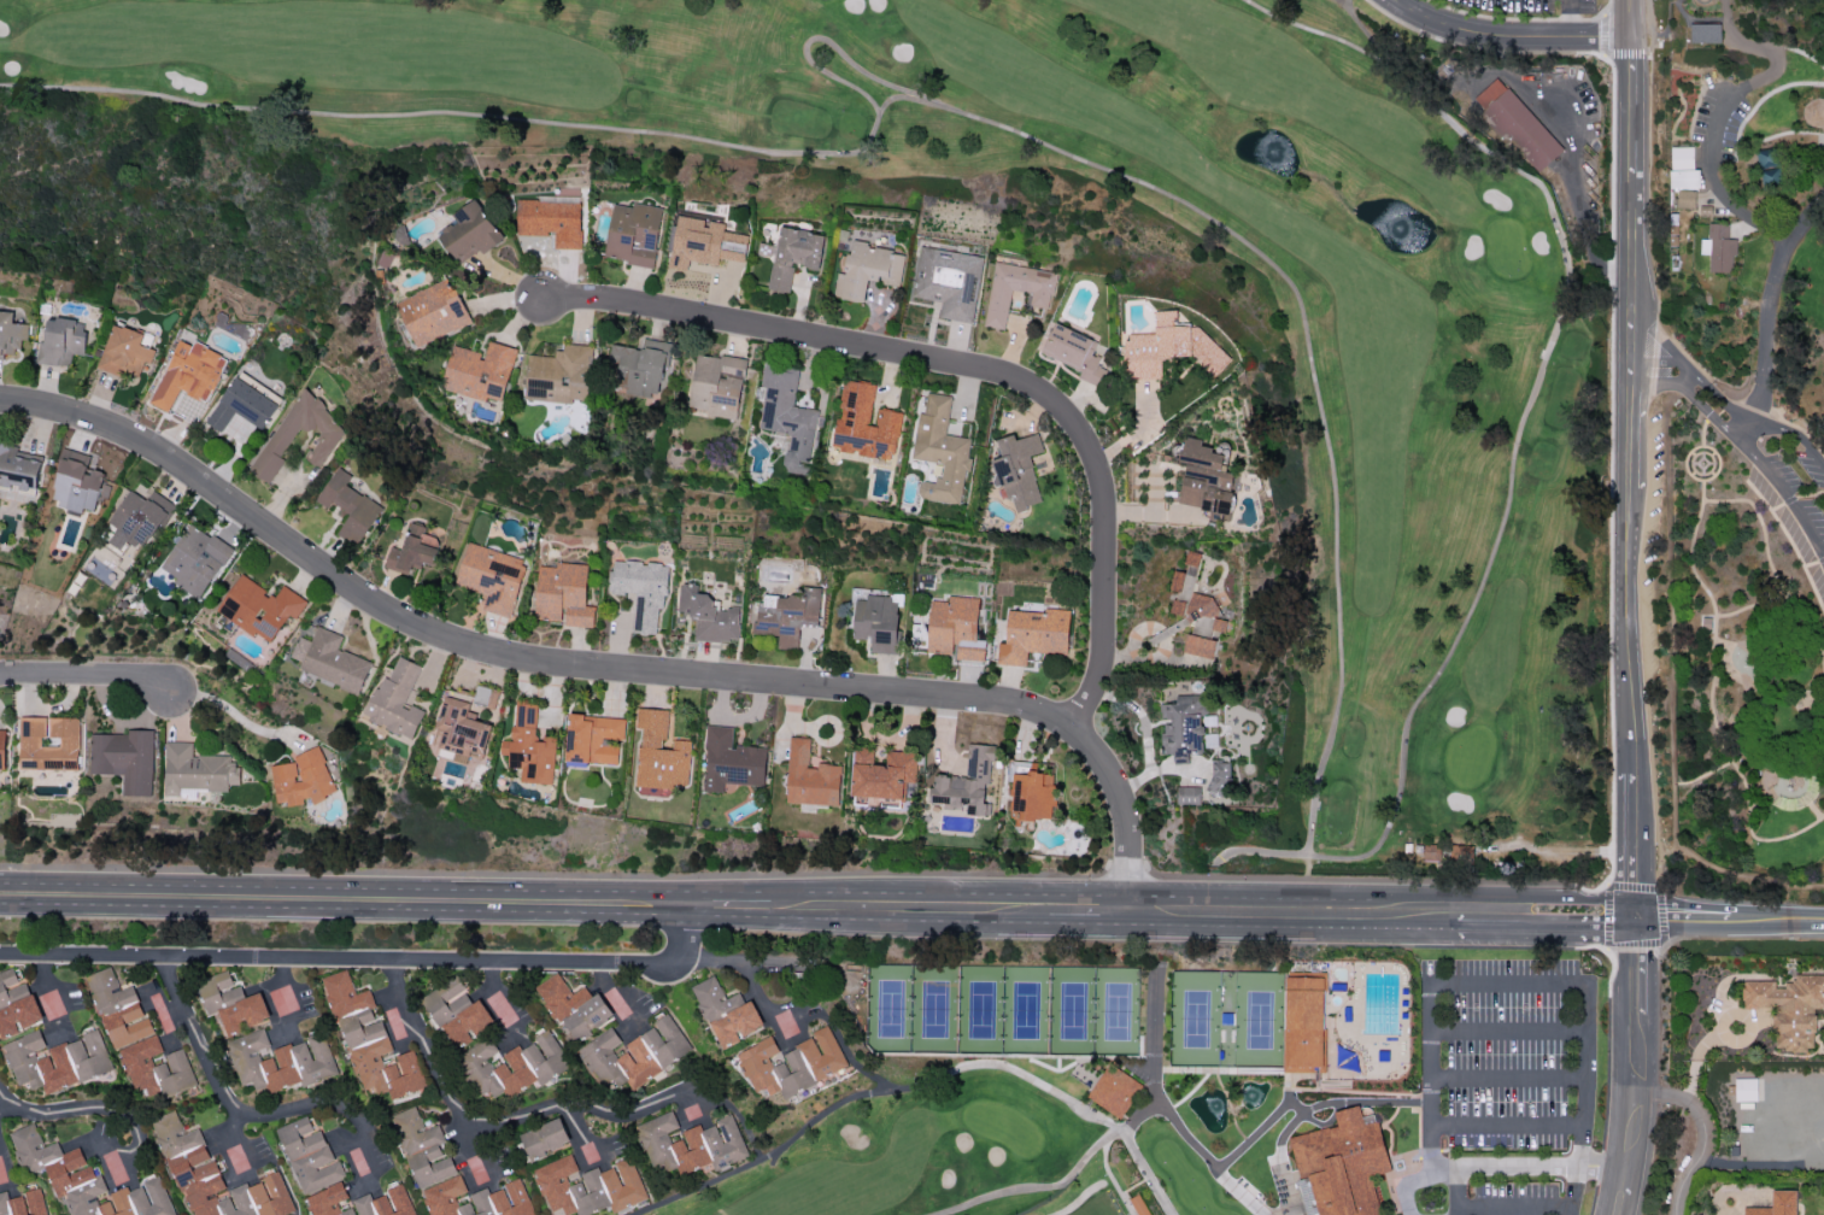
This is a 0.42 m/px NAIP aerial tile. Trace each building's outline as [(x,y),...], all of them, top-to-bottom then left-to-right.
[(1720,23),(1720,42),(1690,41),(1690,23),(1720,23)] [(1564,149),(1497,76),(1474,98),(1487,112),(1482,116),(1536,175),(1564,149)] [(1693,147),(1670,147),(1671,188),(1700,187),(1700,169),(1694,169),(1693,147)] [(1695,207),(1696,190),(1679,190),(1678,207),(1695,207)] [(453,214),(458,221),(439,234),(458,264),(478,251),(481,254),(504,239),(477,198),(453,214)] [(653,266),(662,207),(632,203),(632,207),(613,204),(605,259),(653,266)] [(1700,205),(1712,206),(1711,215),(1699,215),(1700,205)] [(744,262),(748,235),(724,231),(725,223),(707,221),(707,219),(679,215),(677,225),(672,224),(669,242),(673,243),(669,267),(688,270),(689,261),(718,265),(719,258),(744,262)] [(1728,237),(1736,239),(1736,256),(1732,254),(1731,272),(1708,271),(1709,239),(1707,239),(1708,222),(1729,223),(1728,237)] [(790,292),(793,264),(820,268),(825,233),(779,227),(770,290),(790,292)] [(899,285),(904,252),(869,247),(869,242),(851,239),(846,273),(838,272),(834,297),(865,302),(868,281),(899,285)] [(982,256),(920,246),(912,297),(941,301),(939,318),(972,323),(982,256)] [(1056,271),(994,262),(984,326),(1005,329),(1011,290),(1031,293),(1029,305),(1050,308),(1056,271)] [(413,347),(470,324),(451,278),(395,300),(413,347)] [(1126,334),(1127,380),(1161,379),(1161,358),(1200,357),(1201,373),(1224,373),(1223,337),(1202,337),(1202,326),(1177,326),(1177,310),(1155,311),(1156,333),(1126,334)] [(4,360),(4,351),(21,352),(21,339),(28,340),(29,324),(14,323),(14,311),(0,311),(0,359),(4,360)] [(83,355),(88,322),(49,317),(46,342),(39,341),(36,362),(70,367),(72,353),(83,355)] [(141,345),(145,333),(113,323),(98,368),(121,376),(123,372),(143,378),(152,348),(141,345)] [(1098,386),(1104,369),(1097,366),(1100,357),(1092,354),(1098,340),(1054,323),(1042,354),(1081,369),(1078,378),(1098,386)] [(631,370),(627,393),(661,398),(670,343),(643,338),(641,348),(611,344),(608,367),(631,370)] [(151,404),(169,412),(178,390),(208,402),(227,356),(194,342),(193,345),(178,339),(151,404)] [(452,345),(441,389),(484,400),(485,397),(503,401),(516,347),(487,340),(484,353),(452,345)] [(529,354),(525,399),(573,403),(573,399),(588,400),(592,347),(556,344),(555,357),(529,354)] [(746,360),(697,352),(687,412),(735,420),(746,360)] [(816,409),(793,406),(799,367),(767,362),(758,429),(789,433),(783,471),(798,473),(800,461),(809,463),(816,409)] [(282,398),(239,371),(206,422),(222,431),(235,411),(263,429),(282,398)] [(877,385),(845,379),(833,447),(857,452),(857,454),(893,460),(901,412),(873,408),(877,385)] [(348,422),(298,392),(251,472),(270,483),(285,458),(282,457),(301,424),(321,436),(307,459),(321,467),(348,422)] [(913,459),(940,463),(938,484),(918,481),(916,498),(959,504),(964,469),(969,470),(971,457),(967,457),(970,438),(946,435),(951,396),(923,392),(913,459)] [(1716,404),(1722,409),(1717,413),(1712,409),(1716,404)] [(1029,455),(1043,452),(1039,433),(1016,439),(1015,435),(997,439),(1002,457),(991,460),(997,486),(1006,484),(1013,513),(1028,509),(1027,505),(1041,502),(1029,455)] [(1178,504),(1228,514),(1236,473),(1223,471),(1227,453),(1201,448),(1203,439),(1185,436),(1180,461),(1187,462),(1178,504)] [(44,458),(19,453),(20,445),(0,441),(0,485),(36,493),(44,458)] [(92,455),(63,448),(51,505),(82,512),(83,508),(95,511),(103,470),(89,467),(92,455)] [(316,500),(328,508),(332,502),(350,514),(337,533),(357,546),(382,508),(346,484),(352,475),(338,466),(316,500)] [(107,525),(115,530),(107,542),(120,550),(126,540),(145,551),(174,504),(152,490),(146,500),(129,489),(107,525)] [(232,548),(190,522),(161,568),(182,581),(178,586),(199,600),(232,548)] [(440,538),(424,533),(426,527),(411,522),(402,550),(391,547),(384,567),(410,574),(413,563),(431,568),(440,538)] [(484,593),(480,609),(511,618),(527,559),(468,543),(455,585),(484,593)] [(1186,564),(1191,564),(1189,574),(1198,575),(1200,553),(1187,551),(1186,564)] [(632,632),(656,633),(658,607),(665,607),(668,563),(611,560),(610,593),(634,594),(632,632)] [(588,564),(556,562),(556,567),(539,566),(535,619),(563,621),(563,625),(593,627),(595,606),(585,605),(588,564)] [(308,601),(283,585),(275,597),(240,574),(217,610),(269,644),(289,615),(296,619),(308,601)] [(695,640),(738,642),(740,608),(719,607),(719,596),(698,596),(699,584),(680,583),(678,615),(696,615),(695,640)] [(821,588),(800,586),(800,596),(759,593),(756,634),(778,636),(778,648),(798,649),(800,626),(819,627),(821,588)] [(1173,599),(1170,614),(1196,619),(1194,628),(1225,634),(1227,620),(1216,618),(1220,599),(1190,593),(1188,602),(1173,599)] [(853,638),(870,639),(870,652),(897,654),(900,597),(866,596),(866,600),(855,599),(853,638)] [(979,598),(951,596),(951,601),(930,600),(927,653),(954,655),(954,659),(984,661),(985,640),(976,639),(979,598)] [(1007,610),(1005,643),(998,643),(996,664),(1026,666),(1027,652),(1068,654),(1071,609),(1048,608),(1048,612),(1007,610)] [(1701,616),(1711,617),(1709,629),(1701,629),(1701,616)] [(343,635),(318,626),(312,641),(298,636),(291,657),(302,661),(299,670),(360,693),(372,661),(338,649),(343,635)] [(1183,653),(1212,659),(1216,640),(1187,634),(1183,653)] [(421,666),(399,656),(393,669),(386,666),(363,718),(412,739),(424,711),(405,703),(421,666)] [(1203,752),(1202,716),(1208,715),(1207,694),(1176,695),(1176,703),(1160,704),(1160,721),(1161,721),(1162,754),(1173,753),(1174,763),(1189,763),(1188,753),(1203,752)] [(492,724),(467,717),(471,702),(444,696),(430,750),(443,753),(443,752),(482,762),(492,724)] [(552,784),(555,739),(535,737),(537,704),(514,702),(512,740),(501,740),(500,754),(509,755),(508,767),(522,768),(521,782),(552,784)] [(669,710),(637,708),(636,728),(640,728),(636,793),(659,795),(660,786),(688,787),(691,741),(672,739),(671,749),(666,749),(669,710)] [(625,720),(584,717),(584,714),(569,713),(565,760),(618,764),(619,746),(607,745),(607,738),(624,740),(625,720)] [(79,717),(20,717),(19,768),(78,769),(79,717)] [(766,747),(732,745),(733,727),(707,725),(704,791),(724,792),(724,782),(764,784),(766,747)] [(154,730),(128,729),(128,734),(91,733),(90,773),(124,774),(124,795),(152,796),(154,730)] [(810,738),(790,737),(787,803),(839,805),(841,764),(817,763),(817,768),(809,768),(810,738)] [(192,742),(166,741),(165,796),(182,796),(182,789),(228,790),(229,783),(240,783),(240,764),(230,764),(230,756),(192,755),(192,742)] [(966,776),(934,774),(931,802),(943,803),(942,806),(968,808),(967,814),(989,816),(990,803),(988,803),(992,745),(969,743),(966,776)] [(852,796),(904,799),(904,782),(915,783),(917,753),(887,751),(886,765),(874,764),(875,749),(855,747),(852,796)] [(270,765),(277,806),(312,800),(312,799),(331,795),(323,748),(293,753),(294,761),(270,765)] [(1210,758),(1210,795),(1231,795),(1231,758),(1210,758)] [(1201,786),(1177,787),(1177,804),(1201,804),(1201,786)] [(1541,862),(1558,862),(1558,870),(1541,869),(1541,862)] [(152,1034),(134,985),(119,990),(111,966),(86,975),(113,1048),(152,1034)] [(34,994),(30,995),(25,982),(19,984),(13,967),(0,972),(0,1034),(1,1037),(44,1021),(34,994)] [(426,1086),(415,1050),(382,1060),(380,1055),(393,1051),(383,1019),(375,1022),(371,1008),(375,1007),(370,989),(355,993),(348,969),(325,976),(365,1105),(426,1086)] [(262,993),(245,997),(240,981),(233,983),(229,971),(199,980),(209,1015),(220,1012),(226,1036),(247,1030),(246,1026),(270,1019),(262,993)] [(573,994),(558,972),(535,987),(558,1022),(563,1019),(578,1041),(615,1016),(599,992),(592,997),(584,986),(573,994)] [(1794,975),(1794,982),(1779,982),(1779,980),(1742,981),(1742,1008),(1774,1007),(1775,1050),(1815,1050),(1814,1009),(1823,1009),(1823,974),(1794,975)] [(421,998),(454,1050),(496,1023),(480,999),(474,1003),(457,975),(421,998)] [(693,985),(721,1049),(742,1040),(741,1037),(764,1027),(752,999),(744,1002),(739,992),(725,998),(715,975),(693,985)] [(1325,977),(1286,976),(1284,1072),(1314,1072),(1314,1066),(1323,1066),(1325,977)] [(691,1051),(668,1012),(652,1022),(655,1026),(625,1044),(629,1051),(618,1058),(611,1048),(622,1042),(613,1027),(578,1049),(610,1100),(691,1051)] [(849,1067),(827,1024),(811,1033),(813,1038),(783,1053),(787,1060),(774,1067),(769,1057),(780,1051),(772,1036),(736,1054),(756,1093),(766,1088),(770,1095),(781,1090),(785,1099),(849,1067)] [(113,1070),(98,1028),(81,1034),(82,1037),(49,1049),(51,1055),(38,1060),(35,1050),(46,1046),(40,1030),(2,1043),(17,1086),(29,1081),(33,1090),(44,1086),(46,1094),(113,1070)] [(338,1075),(322,1031),(305,1037),(306,1041),(292,1045),(291,1043),(273,1049),(275,1056),(262,1061),(258,1050),(270,1046),(264,1029),(226,1042),(241,1086),(253,1082),(258,1096),(301,1081),(303,1087),(338,1075)] [(571,1066),(548,1029),(533,1038),(535,1041),(521,1050),(519,1045),(503,1055),(506,1061),(494,1069),(487,1059),(499,1052),(490,1038),(458,1057),(480,1095),(489,1089),(494,1098),(505,1091),(509,1097),(537,1080),(540,1085),(571,1066)] [(196,1083),(184,1048),(165,1055),(167,1061),(154,1066),(150,1056),(163,1052),(157,1034),(119,1048),(139,1104),(196,1083)] [(1122,1118),(1141,1082),(1107,1063),(1087,1098),(1122,1118)] [(1757,1078),(1734,1078),(1734,1101),(1756,1101),(1757,1078)] [(457,1174),(450,1154),(449,1154),(438,1125),(424,1130),(416,1106),(391,1115),(417,1189),(457,1174)] [(1308,1214),(1381,1214),(1372,1174),(1390,1170),(1376,1110),(1361,1113),(1359,1106),(1334,1111),(1338,1125),(1289,1136),(1308,1214)] [(279,1172),(247,1185),(246,1183),(228,1190),(231,1196),(218,1201),(215,1192),(224,1188),(200,1127),(185,1133),(175,1109),(153,1118),(191,1214),(281,1214),(294,1210),(279,1172)] [(749,1157),(733,1116),(701,1128),(699,1124),(682,1131),(684,1138),(671,1143),(666,1132),(679,1127),(672,1111),(636,1125),(655,1175),(678,1166),(682,1174),(711,1163),(714,1170),(749,1157)] [(345,1177),(339,1160),(334,1162),(322,1130),(314,1133),(308,1116),(277,1127),(302,1193),(345,1177)] [(519,1134),(530,1160),(571,1143),(560,1117),(519,1134)] [(161,1174),(144,1180),(146,1186),(129,1191),(128,1187),(109,1192),(112,1200),(98,1204),(96,1195),(105,1192),(95,1164),(86,1166),(80,1147),(62,1153),(58,1142),(43,1146),(35,1123),(10,1131),(24,1176),(47,1169),(56,1198),(65,1195),(72,1214),(174,1214),(161,1174)] [(631,1156),(613,1162),(615,1167),(599,1172),(598,1167),(580,1173),(583,1181),(569,1186),(566,1175),(578,1171),(572,1155),(534,1168),(549,1213),(562,1208),(565,1214),(566,1214),(577,1211),(578,1214),(586,1214),(610,1206),(612,1211),(646,1200),(631,1156)] [(520,1179),(488,1191),(487,1187),(469,1194),(472,1201),(459,1206),(455,1196),(467,1192),(461,1175),(423,1189),(433,1214),(534,1214),(520,1179)] [(402,1183),(385,1190),(386,1194),(372,1199),(369,1193),(351,1200),(354,1206),(341,1212),(337,1202),(348,1198),(342,1182),(306,1196),(314,1214),(415,1214),(402,1183)] [(41,1189),(7,1196),(6,1191),(0,1192),(0,1214),(46,1214),(41,1189)] [(1772,1190),(1772,1207),(1745,1206),(1744,1214),(1796,1214),(1796,1190),(1772,1190)] [(1138,1194),(1129,1199),(1138,1214),(1150,1214),(1138,1194)]
